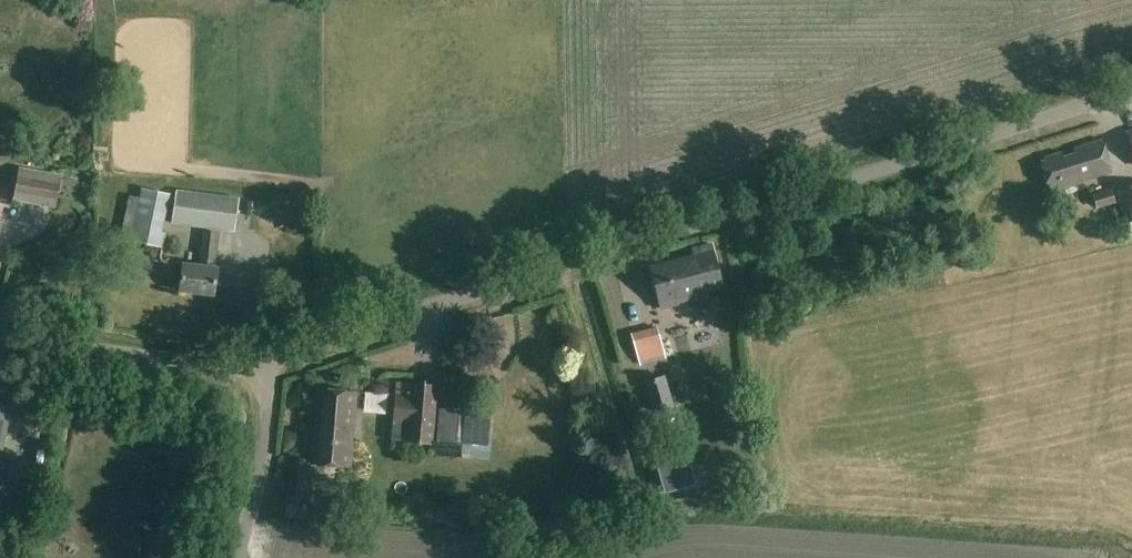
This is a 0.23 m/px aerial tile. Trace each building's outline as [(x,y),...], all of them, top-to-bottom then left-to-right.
[(1112,174),(1102,140),(1075,148),(1077,155),(1065,159),(1063,152),(1045,157),(1047,162),(1043,163),(1053,192),(1112,174)] [(56,208),(62,173),(19,166),(13,201),(56,208)] [(1131,221),(1131,185),(1116,190),(1126,223),(1131,221)] [(162,231),(170,193),(141,187),(129,241),(163,248),(166,232),(162,231)] [(234,233),(239,199),(227,197),(176,190),(171,224),(234,233)] [(1110,190),(1093,195),(1097,209),(1114,204),(1110,190)] [(217,268),(222,235),(203,232),(198,266),(183,264),(179,290),(214,295),(218,268),(217,268)] [(661,309),(707,297),(705,291),(722,286),(711,244),(692,249),(694,256),(650,267),(661,309)] [(517,313),(498,316),(501,337),(520,334),(517,313)] [(639,361),(665,355),(658,327),(632,333),(639,361)] [(653,411),(674,406),(666,375),(644,381),(653,411)] [(451,380),(452,398),(463,398),(463,380),(451,380)] [(440,386),(412,383),(411,395),(397,394),(392,442),(435,446),(440,386)] [(351,465),(357,390),(322,387),(322,393),(317,392),(310,462),(351,465)] [(11,407),(0,405),(0,470),(11,407)] [(450,410),(449,438),(477,439),(478,411),(450,410)] [(684,443),(653,452),(665,493),(696,484),(684,443)] [(306,507),(310,460),(290,459),(286,506),(306,507)]
